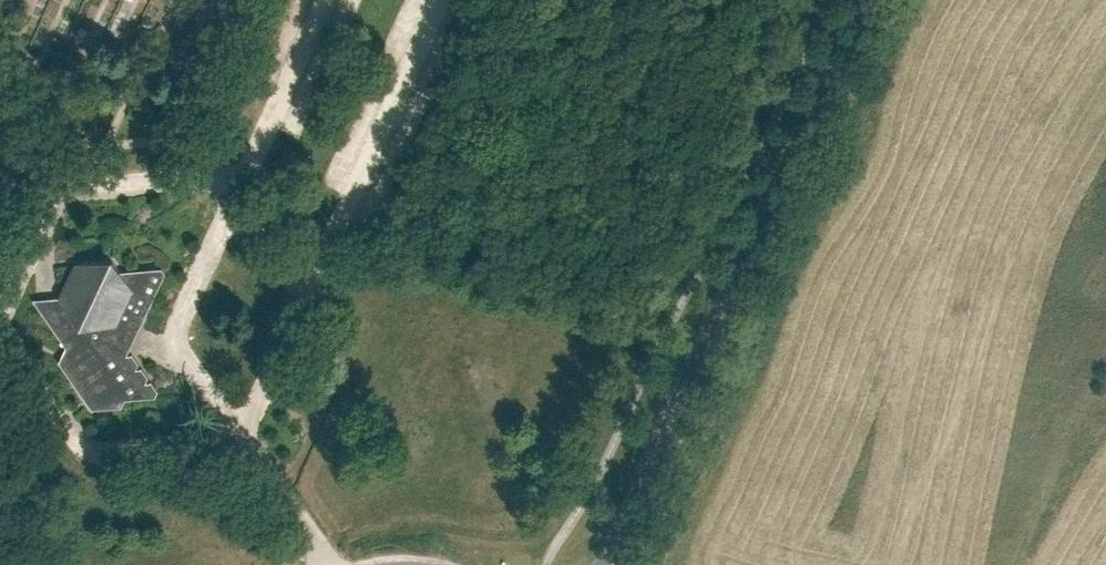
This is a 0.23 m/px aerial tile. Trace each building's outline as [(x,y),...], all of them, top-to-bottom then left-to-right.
[(121,272),(113,261),(76,264),(60,298),(34,300),(67,347),(60,362),(93,410),(123,407),(126,400),(156,397),(159,391),(130,350),(166,274),(163,268),(121,272)]
